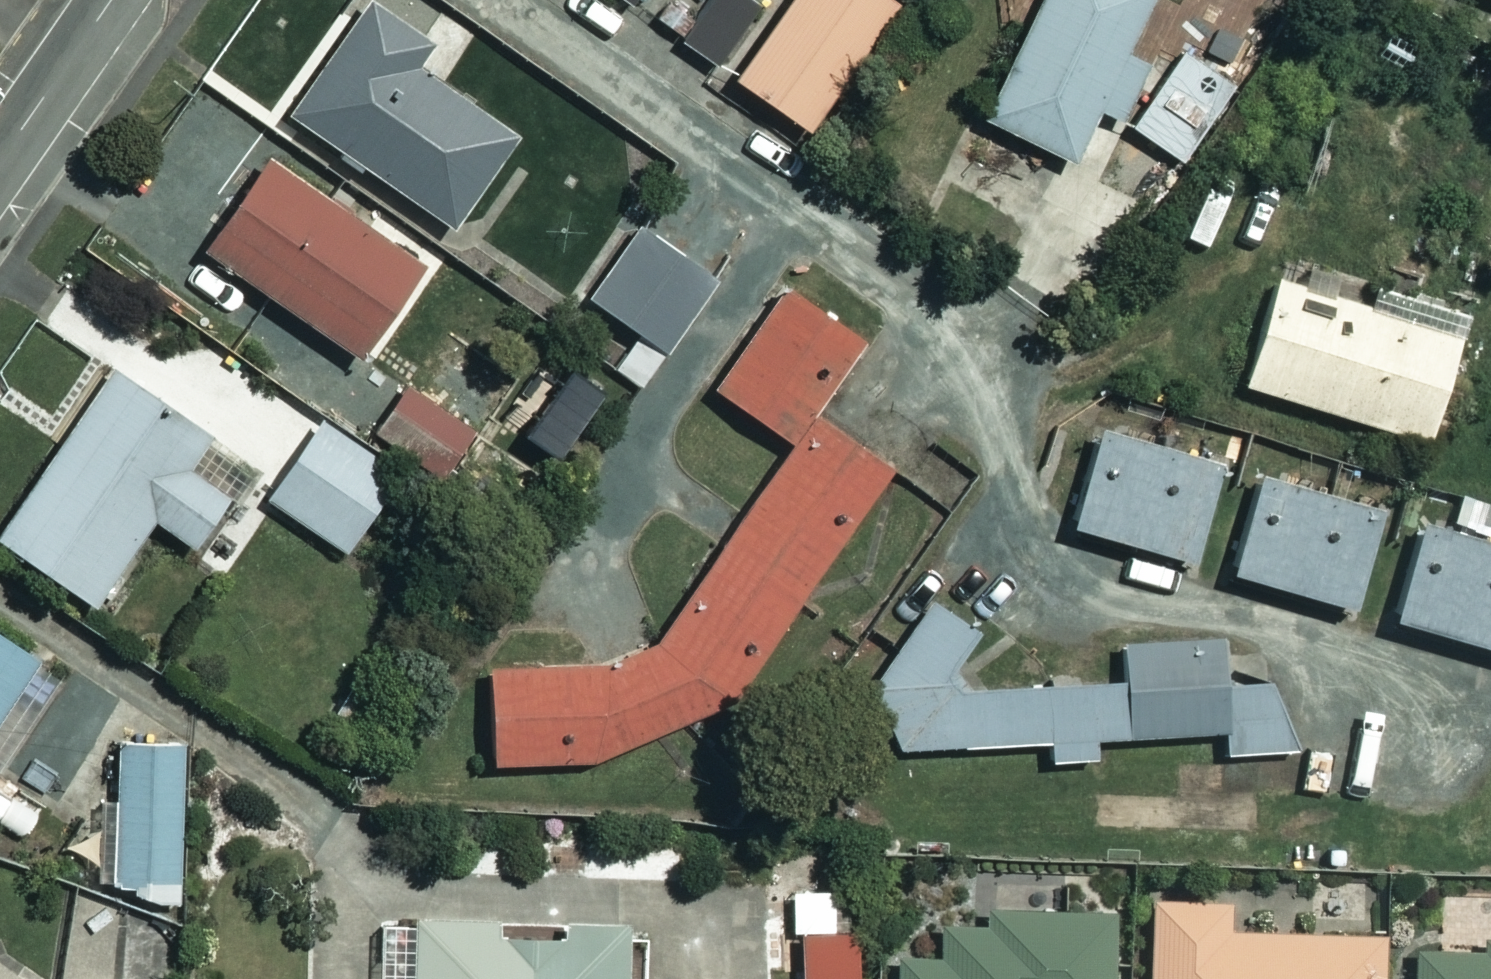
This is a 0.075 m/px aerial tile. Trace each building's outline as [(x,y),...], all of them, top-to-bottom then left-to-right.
[(375,0),(295,114),(464,232),(527,144),(420,70),(438,44),(375,0)] [(738,0),(708,0),(677,41),(709,65),(750,10),(738,0)] [(741,82),(819,133),(908,1),(907,0),(796,0),(741,82)] [(990,127),(1077,169),(1160,0),(1052,0),(990,127)] [(1231,85),(1176,52),(1129,129),(1183,163),(1231,85)] [(276,156),(211,250),(365,356),(430,263),(276,156)] [(647,219),(592,296),(667,348),(721,272),(647,219)] [(612,660),(497,667),(500,767),(583,762),(735,707),(899,472),(821,413),(875,340),(793,277),(710,390),(794,450),(668,638),(612,660)] [(1274,277),(1242,382),(1435,439),(1467,334),(1274,277)] [(0,540),(0,542),(96,608),(158,519),(198,547),(258,461),(121,366),(0,540)] [(423,383),(387,434),(447,476),(483,425),(423,383)] [(330,417),(274,501),(354,554),(410,471),(330,417)] [(1101,426),(1075,523),(1201,556),(1227,460),(1101,426)] [(1266,469),(1236,571),(1360,607),(1390,506),(1266,469)] [(1399,618),(1490,644),(1490,541),(1426,523),(1399,618)] [(990,635),(936,602),(879,682),(905,751),(1061,736),(1063,760),(1295,737),(1241,641),(1123,647),(1124,678),(988,685),(969,663),(990,635)] [(43,661),(0,633),(0,725),(43,661)] [(191,751),(122,749),(119,878),(188,880),(191,751)] [(833,891),(789,892),(790,933),(834,932),(833,891)] [(72,899),(60,978),(169,978),(179,915),(72,899)] [(1155,978),(1388,978),(1389,933),(1232,929),(1232,902),(1156,900),(1155,978)] [(1118,917),(1001,912),(1000,928),(948,926),(947,959),(903,957),(902,978),(1115,978),(1118,917)] [(447,978),(628,978),(630,932),(448,927),(447,978)] [(1406,978),(1490,978),(1490,950),(1408,947),(1406,978)]
